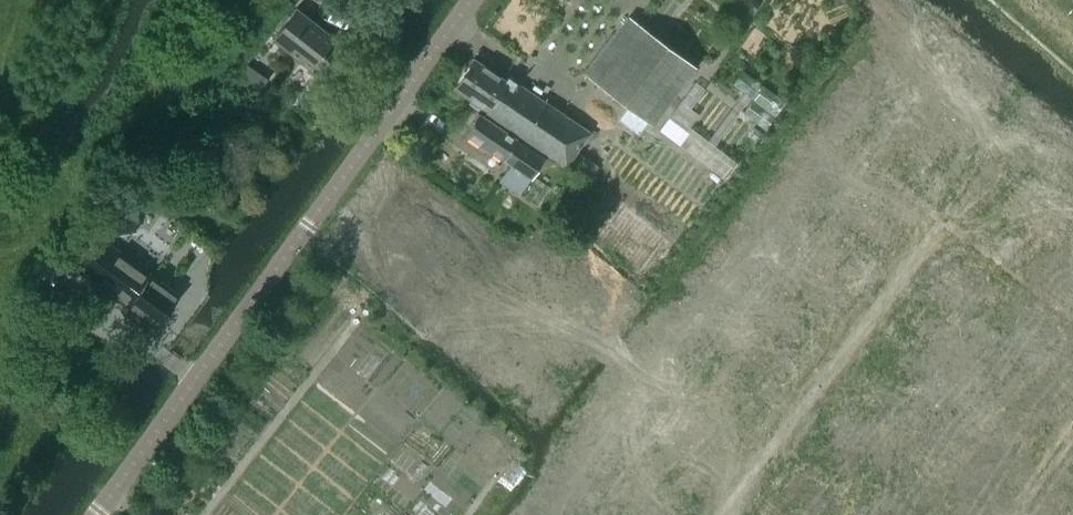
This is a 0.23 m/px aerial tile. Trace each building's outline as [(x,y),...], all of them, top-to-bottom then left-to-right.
[(347,48),(296,8),(272,39),(324,79),(347,48)] [(651,123),(694,66),(628,17),(585,74),(651,123)] [(588,131),(507,77),(505,80),(473,59),(454,87),(471,98),(469,102),(478,108),(480,104),(488,109),(486,112),(566,166),(588,131)] [(543,157),(477,113),(464,133),(510,164),(499,180),(518,193),(543,157)] [(107,233),(136,229),(134,208),(100,213),(102,227),(106,226),(107,233)] [(177,294),(98,236),(75,268),(154,326),(177,294)]
